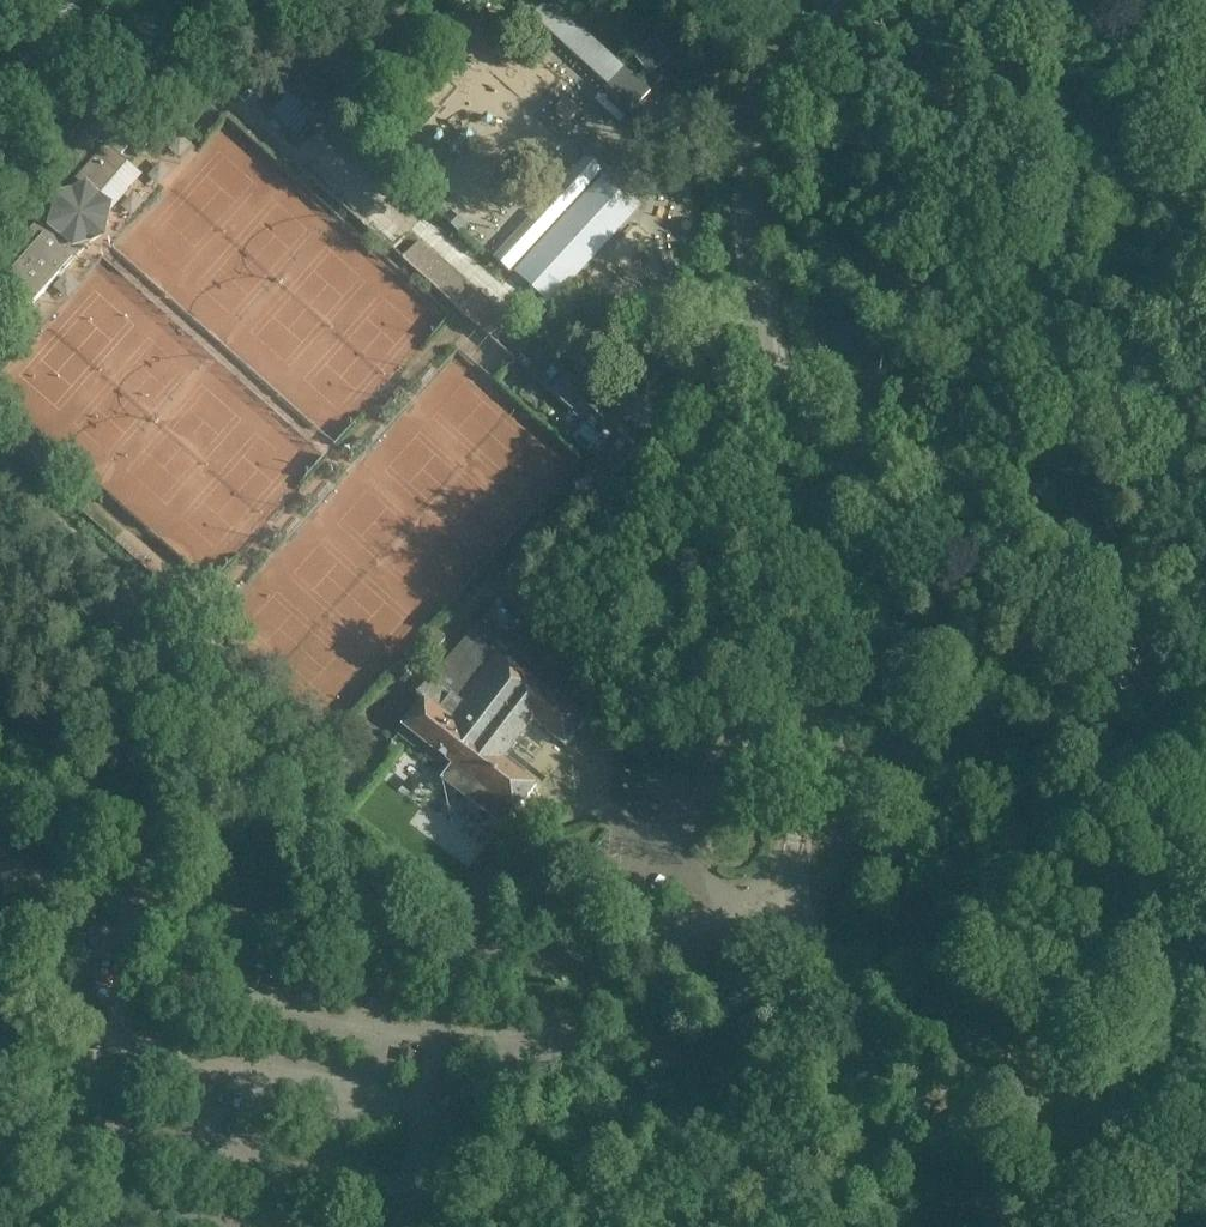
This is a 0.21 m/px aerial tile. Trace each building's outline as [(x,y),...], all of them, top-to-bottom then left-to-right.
[(550,0),(515,0),(609,86),(599,96),(625,119),(651,92),(550,0)] [(654,39),(633,55),(650,76),(672,59),(654,39)] [(307,69),(267,114),(299,143),(339,97),(307,69)] [(586,158),(494,258),(510,273),(603,172),(602,171),(619,153),(601,137),(583,156),(586,158)] [(53,210),(48,226),(50,228),(0,284),(0,293),(23,314),(80,251),(81,253),(89,243),(107,238),(109,221),(114,205),(100,194),(128,163),(107,144),(66,190),(55,193),(53,210)] [(615,172),(610,167),(523,268),(564,304),(669,184),(631,152),(615,172)] [(421,239),(404,257),(489,334),(505,316),(421,239)] [(549,361),(534,378),(550,392),(575,414),(576,415),(592,397),(566,374),(565,374),(549,361)] [(647,445),(592,397),(576,415),(575,414),(574,416),(587,427),(575,439),(616,476),(628,464),(629,464),(647,445)] [(553,697),(494,651),(471,634),(431,680),(418,695),(425,701),(404,727),(405,728),(399,736),(441,768),(446,760),(454,767),(443,781),(503,827),(513,814),(514,815),(537,786),(505,761),(535,722),(567,747),(588,720),(554,694),(553,697)]
